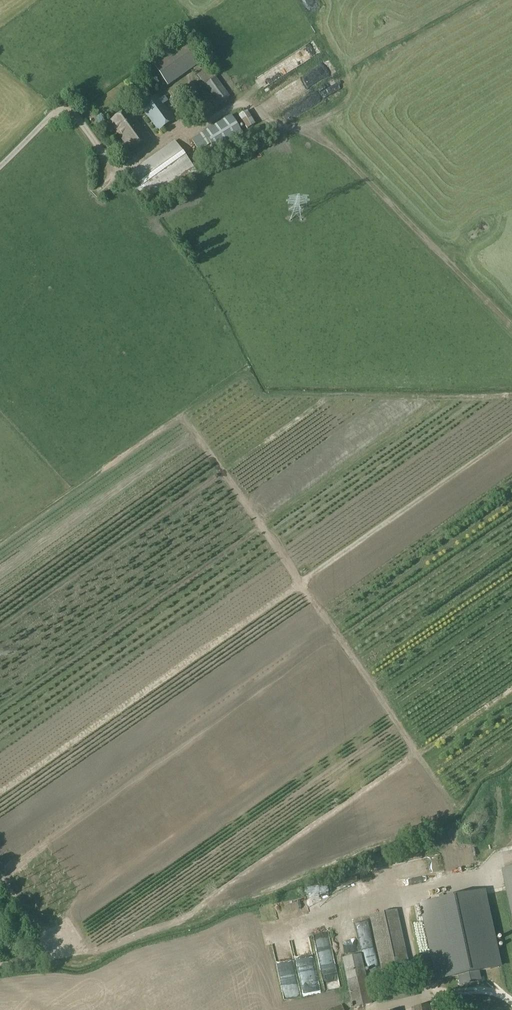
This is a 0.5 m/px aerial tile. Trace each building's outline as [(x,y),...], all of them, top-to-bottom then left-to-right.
[(168,86),(193,68),(200,63),(183,40),(151,64),(168,86)] [(251,76),(257,88),(306,61),(299,50),(251,76)] [(203,60),(200,63),(193,68),(219,104),(229,96),(203,60)] [(309,82),(333,73),(329,64),(306,72),(309,82)] [(158,95),(141,107),(158,131),(175,118),(164,103),(168,100),(165,96),(161,98),(158,95)] [(111,122),(132,151),(149,138),(128,110),(111,122)] [(246,129),(255,124),(247,110),(238,115),(246,129)] [(210,143),(215,151),(242,134),(231,114),(203,132),(191,139),(198,150),(210,143)] [(129,183),(138,196),(144,192),(149,199),(166,187),(171,195),(199,175),(174,140),(131,172),(135,179),(129,183)] [(502,869),(511,914),(511,867),(502,869)] [(411,889),(423,887),(421,877),(410,878),(411,889)] [(478,971),(485,970),(499,967),(483,891),(462,896),(421,904),(437,980),(457,976),(459,986),(481,981),(478,971)] [(326,912),(331,906),(326,902),(321,908),(326,912)] [(381,971),(409,965),(397,909),(369,916),(381,971)] [(361,954),(342,958),(352,1007),(372,1003),(361,954)] [(384,1003),(414,997),(411,981),(380,988),(384,1003)]
